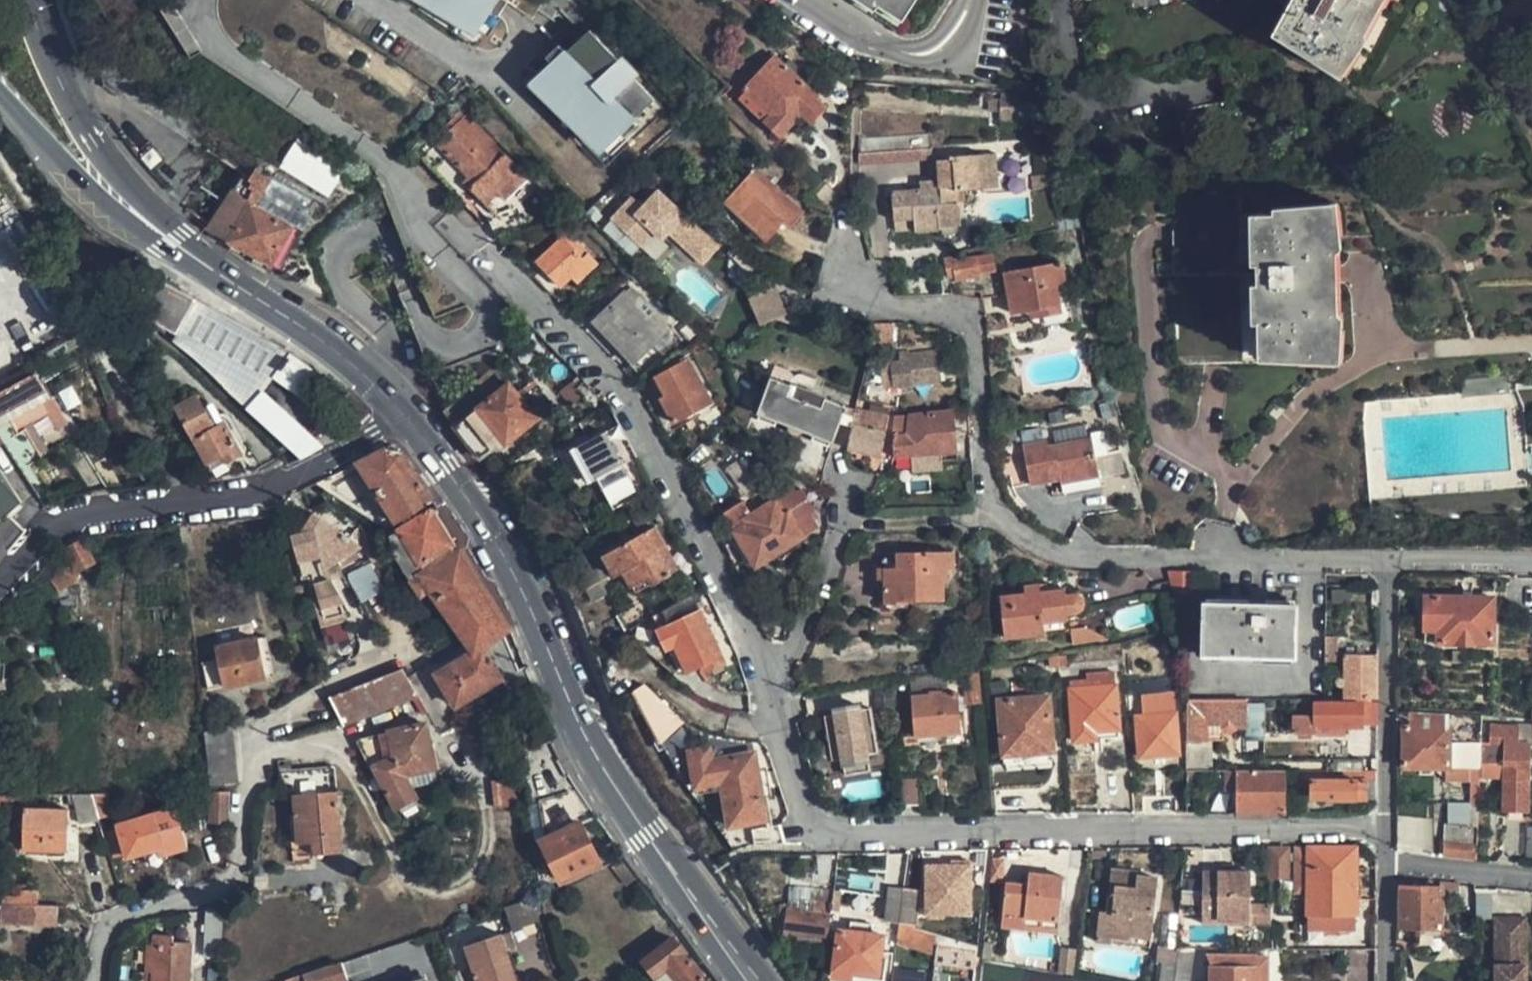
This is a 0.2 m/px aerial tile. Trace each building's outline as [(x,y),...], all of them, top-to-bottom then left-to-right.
[(495,16),(505,1),(503,0),(421,0),(419,4),(432,12),(437,4),(454,15),(457,10),(480,25),(489,12),(495,16)] [(896,27),(914,0),(856,0),(896,27)] [(1094,79),(1262,50),(1261,39),(1267,42),(1274,32),(1334,69),(1353,35),(1349,33),(1367,0),(1193,0),(1134,10),(1132,0),(1080,0),(1094,79)] [(437,4),(432,12),(473,36),(480,25),(457,10),(454,15),(437,4)] [(590,125),(607,143),(617,133),(622,139),(635,127),(630,121),(653,101),(632,78),(627,82),(613,66),(617,62),(588,31),(564,54),(559,48),(544,62),(549,67),(539,76),(558,97),(548,106),(559,116),(563,112),(582,132),(590,125)] [(793,67),(776,52),(737,94),(781,134),(821,93),(806,79),(811,74),(798,62),(793,67)] [(613,66),(627,82),(636,74),(622,58),(617,62),(613,66)] [(558,97),(539,76),(528,86),(548,106),(558,97)] [(330,194),(345,172),(220,88),(204,111),(258,146),(330,194)] [(563,112),(559,116),(596,153),(607,143),(590,125),(582,132),(563,112)] [(519,170),(467,116),(436,143),(475,184),(469,191),(483,205),(519,170)] [(931,132),(933,149),(945,148),(943,128),(931,129),(931,132)] [(860,137),(862,164),(923,160),(926,160),(930,159),(931,156),(933,153),(933,150),(933,149),(931,132),(860,137)] [(1001,153),(985,154),(989,189),(1004,187),(1001,153)] [(985,154),(931,160),(932,180),(921,181),(921,190),(893,192),(896,232),(918,230),(918,233),(941,232),(943,227),(961,226),(959,203),(957,203),(956,192),(964,191),(989,189),(985,154)] [(727,198),(767,236),(785,218),(791,222),(806,207),(759,164),(727,198)] [(318,209),(244,168),(232,190),(305,230),(318,209)] [(721,243),(660,186),(645,202),(634,191),(613,213),(643,241),(657,227),(665,234),(670,228),(705,260),(721,243)] [(84,308),(75,294),(68,298),(7,187),(1,191),(0,191),(0,271),(39,334),(0,355),(0,396),(37,377),(100,342),(109,337),(114,335),(127,327),(114,320),(102,327),(84,308)] [(965,203),(964,191),(956,192),(957,203),(959,203),(965,203)] [(1260,349),(1331,352),(1334,307),(1329,306),(1328,246),(1333,245),(1331,205),(1257,211),(1259,263),(1241,264),(1239,191),(1172,192),(1174,265),(1176,366),(1260,365),(1260,349)] [(291,229),(249,205),(230,194),(209,230),(229,242),(269,266),(291,229)] [(495,231),(521,220),(515,206),(488,219),(495,231)] [(1088,213),(1071,214),(1074,226),(1089,222),(1088,213)] [(561,237),(536,261),(542,267),(534,274),(546,286),(553,279),(558,284),(583,260),(579,256),(584,251),(567,233),(562,238),(561,237)] [(958,254),(949,255),(952,271),(960,270),(961,276),(983,273),(983,271),(996,270),(993,251),(980,252),(980,254),(958,256),(958,254)] [(1074,310),(1066,261),(1011,269),(1018,319),(1074,310)] [(250,407),(285,356),(261,338),(192,301),(147,280),(131,315),(175,335),(174,338),(250,407)] [(665,328),(626,288),(598,317),(636,356),(665,328)] [(758,326),(786,317),(777,288),(749,297),(758,326)] [(896,319),(885,318),(878,340),(896,344),(896,319)] [(896,383),(944,379),(941,347),(911,349),(912,357),(894,359),(896,383)] [(673,421),(711,400),(688,358),(649,379),(673,421)] [(896,383),(894,359),(887,359),(889,384),(896,383)] [(809,423),(838,433),(842,419),(852,423),(857,407),(860,398),(827,387),(828,385),(799,376),(798,377),(770,368),(759,407),(789,418),(787,423),(788,428),(792,431),(795,432),(799,431),(803,430),(806,427),(809,423)] [(500,380),(490,369),(474,383),(484,394),(500,380)] [(37,377),(0,396),(0,419),(46,393),(37,377)] [(473,411),(460,396),(441,411),(454,427),(480,460),(495,448),(498,451),(532,421),(502,387),(473,411)] [(197,397),(174,410),(205,464),(223,455),(227,462),(241,454),(211,405),(204,409),(197,397)] [(892,408),(860,398),(857,407),(852,423),(849,436),(879,446),(892,408)] [(911,406),(906,427),(894,427),(892,428),(893,450),(942,448),(942,435),(957,434),(958,406),(911,406)] [(899,407),(894,427),(906,427),(911,406),(899,407)] [(619,420),(604,429),(622,460),(636,451),(619,420)] [(622,460),(604,429),(575,445),(594,477),(622,460)] [(942,448),(943,453),(957,452),(957,434),(942,435),(942,448)] [(714,448),(703,437),(684,456),(696,467),(714,448)] [(1051,479),(1053,493),(1066,491),(1065,482),(1101,476),(1096,440),(1052,447),(1051,440),(1027,444),(1032,482),(1051,479)] [(942,448),(893,450),(893,462),(943,460),(943,453),(942,448)] [(398,524),(432,503),(401,454),(387,452),(361,462),(398,524)] [(629,502),(640,495),(626,470),(620,473),(623,478),(617,482),(629,502)] [(21,502),(0,471),(0,519),(21,502)] [(328,476),(313,483),(333,496),(338,493),(328,476)] [(1065,482),(1066,491),(1103,486),(1101,476),(1065,482)] [(755,564),(800,533),(815,521),(810,514),(804,504),(809,501),(798,487),(792,491),(789,487),(772,498),(747,514),(738,501),(721,514),(732,530),(755,564)] [(309,522),(313,515),(289,500),(288,506),(286,507),(309,522)] [(804,504),(810,514),(815,511),(809,501),(804,504)] [(309,529),(292,534),(306,578),(314,575),(316,583),(313,584),(319,607),(326,605),(330,622),(348,616),(344,599),(350,598),(337,577),(332,577),(328,559),(360,548),(356,536),(359,533),(353,531),(347,525),(343,530),(336,525),(335,522),(316,510),(313,515),(309,522),(313,525),(309,529)] [(431,514),(400,532),(388,539),(394,552),(410,581),(456,552),(431,514)] [(658,522),(605,552),(617,571),(624,568),(631,582),(650,571),(655,578),(681,563),(658,522)] [(82,540),(63,550),(76,576),(93,567),(82,540)] [(371,548),(376,560),(394,552),(381,543),(371,548)] [(944,545),(945,562),(953,562),(952,544),(944,545)] [(882,549),(885,600),(909,597),(909,593),(944,590),(944,573),(946,572),(945,562),(944,545),(882,549)] [(502,630),(507,626),(501,616),(460,549),(459,550),(456,552),(410,581),(419,596),(431,589),(465,643),(468,649),(502,630)] [(375,560),(351,571),(366,599),(389,588),(375,560)] [(1198,567),(1172,567),(1172,579),(1175,593),(1197,589),(1198,567)] [(63,570),(45,578),(53,593),(71,584),(63,570)] [(1507,573),(1507,581),(1531,582),(1531,573),(1507,573)] [(1026,590),(1001,593),(1006,634),(1070,627),(1068,609),(1080,609),(1082,607),(1085,604),(1086,601),(1085,595),(1084,593),(1081,590),(1077,588),(1066,589),(1065,585),(1042,588),(1040,581),(1025,583),(1026,590)] [(659,623),(655,625),(664,645),(674,642),(686,667),(700,662),(703,667),(724,658),(701,604),(698,605),(691,590),(674,600),(654,612),(659,623)] [(1492,594),(1426,593),(1425,625),(1444,626),(1444,637),(1492,637),(1492,594)] [(1301,602),(1211,599),(1211,621),(1203,621),(1202,639),(1211,639),(1210,651),(1300,653),(1301,602)] [(616,615),(624,628),(627,626),(648,613),(641,601),(616,615)] [(326,605),(319,607),(324,623),(330,622),(326,605)] [(437,674),(454,702),(456,701),(503,676),(512,688),(532,677),(526,663),(521,666),(502,630),(468,649),(471,654),(437,674)] [(1332,630),(1332,646),(1343,646),(1342,631),(1332,630)] [(260,636),(221,643),(224,655),(208,657),(213,684),(229,682),(268,675),(260,636)] [(872,657),(873,637),(840,636),(840,655),(872,657)] [(430,665),(437,674),(471,654),(468,649),(465,643),(430,665)] [(1068,647),(1059,649),(1061,660),(1070,659),(1068,647)] [(1052,661),(1061,660),(1059,649),(1050,651),(1052,661)] [(1350,649),(1349,696),(1364,696),(1380,695),(1381,649),(1350,649)] [(334,691),(345,716),(409,694),(418,690),(410,676),(403,664),(334,691)] [(982,698),(979,666),(968,667),(970,683),(966,685),(969,700),(982,698)] [(1072,676),(1072,686),(1114,682),(1113,667),(1088,670),(1088,675),(1072,676)] [(947,682),(946,671),(915,675),(917,685),(947,682)] [(1114,682),(1072,686),(1076,738),(1119,734),(1115,682),(1114,682)] [(657,741),(684,719),(642,683),(631,692),(657,741)] [(418,708),(426,704),(418,690),(409,694),(418,708)] [(915,734),(959,730),(955,692),(912,697),(915,734)] [(1005,752),(1054,747),(1050,693),(1000,698),(1005,752)] [(1249,694),(1191,693),(1190,737),(1216,737),(1228,737),(1228,727),(1231,730),(1235,730),(1238,728),(1240,725),(1250,725),(1249,702),(1249,694)] [(1295,730),(1320,730),(1321,722),(1348,722),(1365,722),(1380,722),(1380,695),(1364,696),(1364,701),(1349,701),(1349,696),(1331,695),(1326,696),(1327,701),(1319,700),(1319,711),(1296,711),(1295,730)] [(1142,754),(1180,752),(1179,736),(1177,709),(1176,697),(1146,699),(1147,711),(1139,712),(1142,754)] [(843,701),(844,711),(867,709),(865,698),(843,701)] [(1401,716),(1409,717),(1409,723),(1409,762),(1444,763),(1453,763),(1470,763),(1470,775),(1469,803),(1469,807),(1478,809),(1480,764),(1480,758),(1481,739),(1481,724),(1452,723),(1452,710),(1401,706),(1401,716)] [(844,711),(835,712),(840,754),(850,753),(851,762),(873,759),(881,758),(875,707),(867,709),(844,711)] [(1184,709),(1177,709),(1179,736),(1186,736),(1184,709)] [(1481,712),(1452,710),(1452,723),(1481,724),(1481,712)] [(366,736),(394,807),(415,797),(410,782),(441,776),(438,749),(433,750),(429,719),(366,736)] [(230,722),(208,726),(215,781),(240,777),(232,726),(230,722)] [(1348,722),(1321,722),(1320,730),(1347,731),(1348,722)] [(1507,760),(1504,807),(1530,808),(1531,772),(1531,740),(1521,739),(1521,723),(1493,722),(1492,740),(1481,739),(1480,758),(1507,760)] [(1216,737),(1190,737),(1190,762),(1215,763),(1216,737)] [(730,823),(766,813),(751,747),(707,756),(705,746),(690,750),(697,783),(718,779),(730,823)] [(850,753),(840,754),(841,763),(851,762),(850,753)] [(873,759),(851,762),(852,771),(874,769),(873,759)] [(314,852),(340,850),(338,762),(282,765),(286,783),(296,784),(299,840),(314,839),(314,846),(314,852)] [(1444,763),(1444,775),(1470,775),(1470,763),(1453,763),(1444,763)] [(1287,766),(1237,764),(1239,809),(1287,809),(1287,766)] [(1330,799),(1357,798),(1368,799),(1367,775),(1367,768),(1311,767),(1311,775),(1313,793),(1331,794),(1330,799)] [(919,775),(900,776),(902,805),(921,802),(919,775)] [(509,805),(508,779),(495,779),(487,779),(488,805),(509,805)] [(215,817),(231,817),(233,785),(215,784),(208,785),(209,795),(215,795),(215,817)] [(91,789),(76,790),(74,790),(74,799),(79,799),(85,822),(99,818),(99,813),(91,789)] [(107,789),(91,789),(99,813),(112,809),(107,789)] [(32,791),(32,801),(74,799),(74,790),(32,791)] [(156,810),(119,821),(120,826),(108,830),(116,855),(128,851),(129,855),(146,850),(165,843),(167,849),(187,843),(177,803),(156,810)] [(1450,803),(1450,820),(1469,820),(1469,807),(1469,803),(1450,803)] [(70,806),(27,807),(27,845),(51,845),(51,853),(67,853),(67,844),(69,844),(70,806)] [(1401,819),(1398,849),(1410,851),(1414,821),(1401,819)] [(562,874),(597,858),(579,820),(544,837),(562,874)] [(1447,820),(1447,852),(1478,854),(1478,820),(1469,820),(1450,820),(1447,820)] [(752,829),(756,846),(782,840),(778,823),(752,829)] [(167,849),(165,843),(146,850),(150,863),(169,857),(167,849)] [(1312,924),(1357,921),(1355,843),(1309,844),(1310,867),(1298,867),(1299,888),(1303,888),(1303,897),(1311,897),(1312,924)] [(1287,845),(1271,846),(1271,873),(1288,872),(1287,845)] [(1009,859),(996,857),(994,878),(1007,879),(1009,859)] [(972,910),(972,871),(955,871),(954,863),(929,864),(930,903),(945,903),(944,910),(972,910)] [(1139,869),(1112,866),(1107,911),(1115,912),(1112,934),(1131,936),(1131,933),(1152,935),(1159,876),(1139,874),(1139,869)] [(1222,868),(1202,868),(1205,920),(1253,919),(1253,899),(1252,868),(1234,868),(1222,868)] [(1024,870),(1023,882),(1031,883),(1032,871),(1024,870)] [(1034,916),(1061,920),(1066,875),(1032,871),(1031,883),(1023,882),(1010,880),(1005,925),(1033,928),(1034,916)] [(1465,880),(1450,879),(1448,890),(1463,892),(1465,880)] [(902,921),(906,886),(890,885),(886,920),(902,921)] [(1402,926),(1441,927),(1442,886),(1426,885),(1420,885),(1404,886),(1402,926)] [(812,886),(811,900),(834,902),(835,888),(812,886)] [(919,888),(906,886),(902,921),(913,921),(919,888)] [(4,893),(4,902),(6,902),(40,903),(40,888),(24,888),(24,893),(4,893)] [(788,898),(785,931),(798,933),(815,934),(815,943),(824,943),(828,913),(832,913),(834,902),(811,900),(788,898)] [(1253,899),(1253,919),(1273,918),(1272,899),(1253,899)] [(6,902),(4,902),(4,920),(40,920),(40,903),(6,902)] [(223,952),(224,907),(206,905),(205,951),(223,952)] [(1107,911),(1100,910),(1096,940),(1150,947),(1152,935),(1131,933),(1131,936),(1112,934),(1115,912),(1107,911)] [(1496,915),(1495,946),(1504,946),(1504,962),(1495,961),(1494,980),(1524,980),(1525,963),(1520,962),(1520,945),(1516,946),(1517,915),(1496,915)] [(1520,962),(1525,963),(1526,916),(1517,915),(1516,946),(1520,945),(1520,962)] [(1034,916),(1033,928),(1060,931),(1061,920),(1034,916)] [(937,944),(939,932),(902,921),(900,933),(937,944)] [(884,935),(841,930),(835,976),(854,978),(855,969),(880,972),(884,935)] [(500,931),(463,944),(476,980),(519,980),(500,931)] [(978,956),(980,944),(939,932),(937,944),(978,956)] [(815,934),(798,933),(798,941),(815,943),(815,934)] [(189,941),(172,940),(172,936),(158,935),(157,944),(151,945),(149,980),(187,980),(189,941)] [(639,959),(652,976),(665,967),(675,980),(704,980),(670,937),(659,945),(655,940),(634,956),(637,961),(639,959)] [(996,941),(987,940),(986,956),(995,957),(996,941)] [(1341,944),(1341,959),(1378,959),(1378,942),(1341,944)] [(1162,980),(1173,980),(1176,946),(1176,944),(1161,943),(1159,960),(1163,960),(1162,980)] [(1176,946),(1173,980),(1191,980),(1193,946),(1176,946)] [(1504,946),(1495,946),(1495,961),(1504,962),(1504,946)] [(1060,949),(1058,969),(1073,972),(1076,951),(1060,949)] [(1214,964),(1214,980),(1269,980),(1269,956),(1257,956),(1257,955),(1213,955),(1214,964)] [(344,958),(307,970),(289,977),(290,980),(338,980),(339,980),(350,977),(344,958)] [(652,976),(655,980),(675,980),(665,967),(652,976)] [(25,973),(0,972),(0,980),(23,980),(25,973)]
